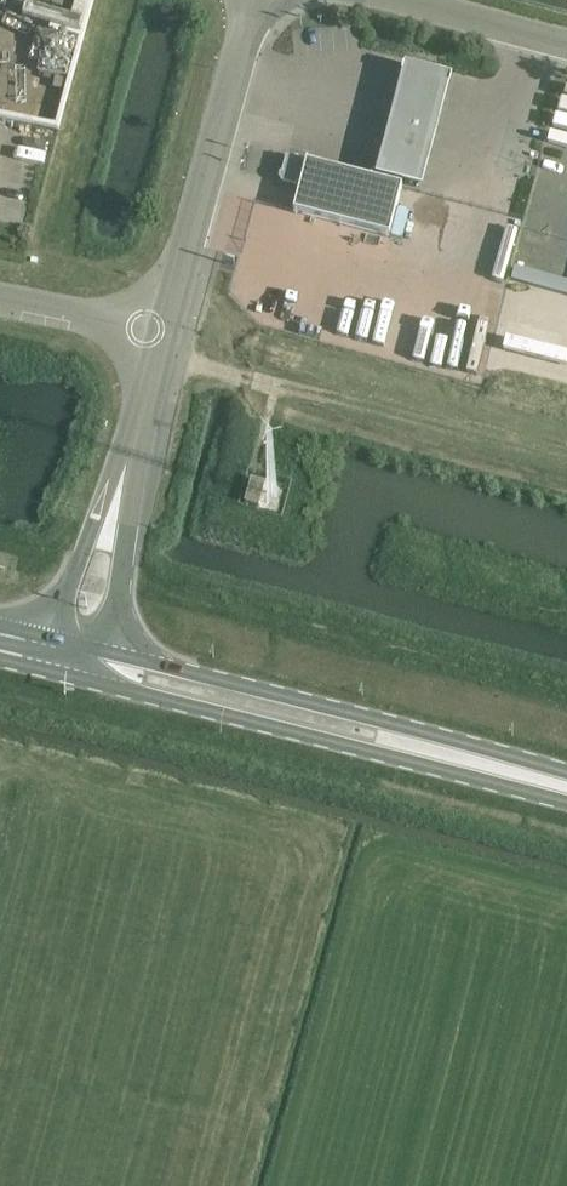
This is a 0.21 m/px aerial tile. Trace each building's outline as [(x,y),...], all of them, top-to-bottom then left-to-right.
[(406,63),(375,174),(421,188),(453,76),(406,63)] [(390,237),(402,187),(286,157),(281,177),(284,181),(300,185),(293,212),(390,237)] [(251,480),(245,503),(259,507),(265,483),(251,480)]
